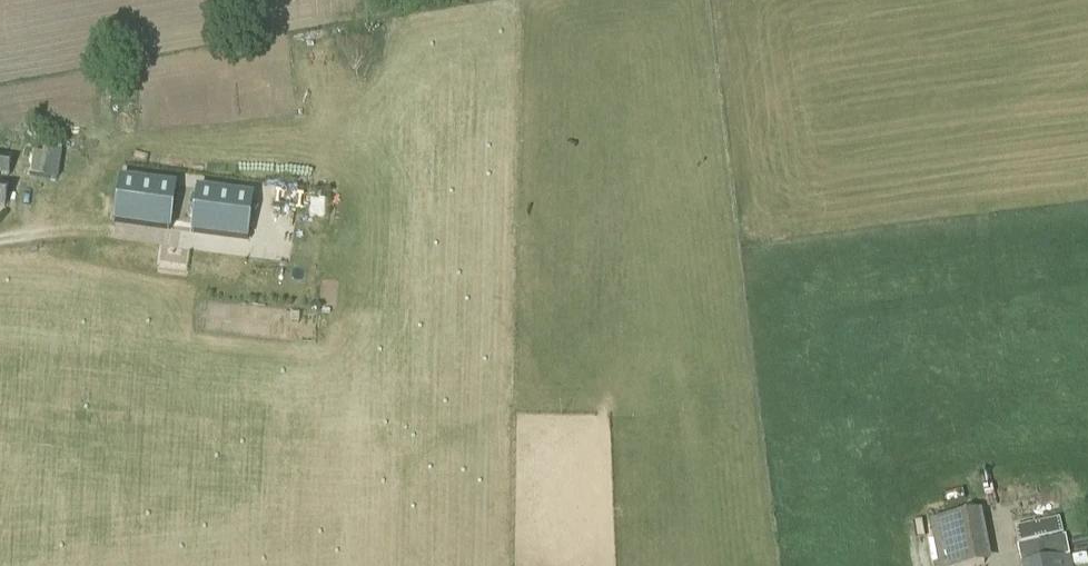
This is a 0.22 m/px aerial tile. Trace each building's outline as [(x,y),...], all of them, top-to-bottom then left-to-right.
[(0,155),(0,174),(10,175),(12,157),(0,155)] [(296,198),(295,210),(294,221),(294,223),(325,226),(326,208),(329,209),(332,172),(300,169),(298,198),(296,198)] [(176,185),(121,177),(115,221),(170,229),(176,185)] [(198,188),(192,232),(247,239),(253,195),(198,188)] [(996,562),(987,510),(932,519),(940,565),(975,565),(996,562)] [(1065,537),(1018,547),(1021,565),(1020,565),(1073,565),(1071,555),(1069,555),(1065,537)]
